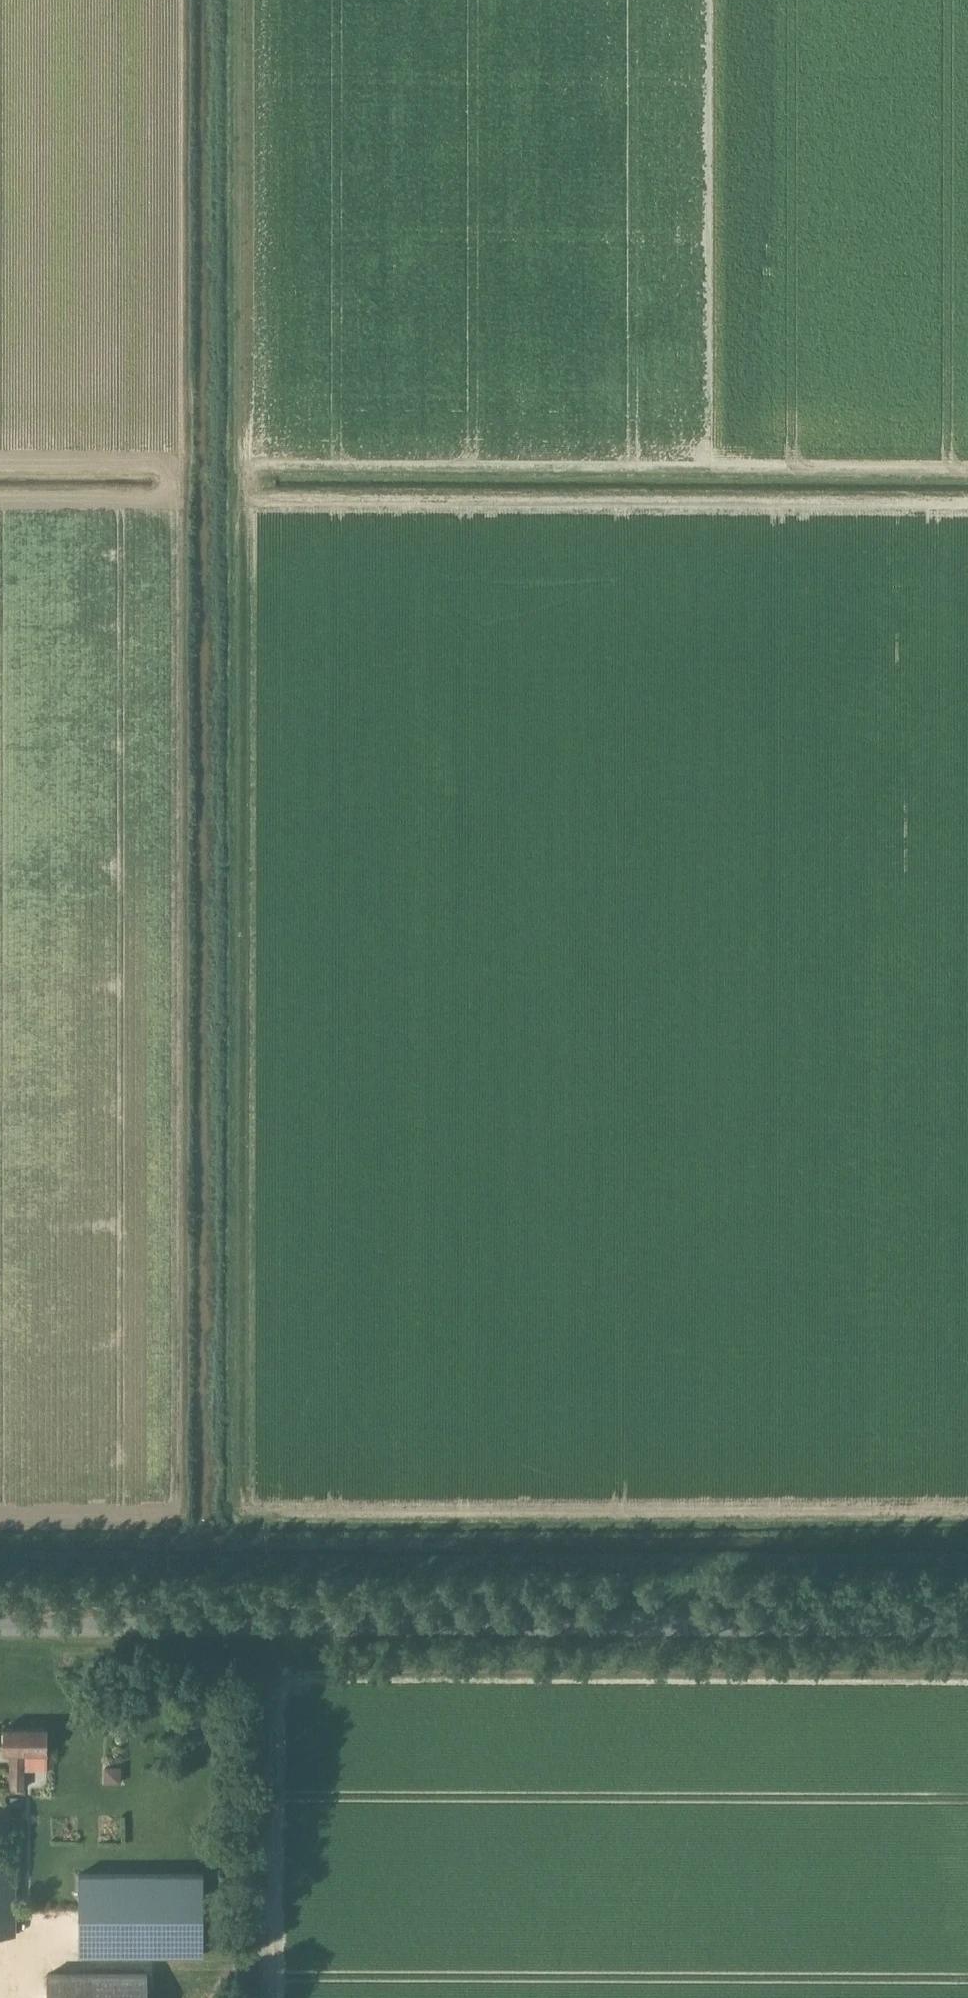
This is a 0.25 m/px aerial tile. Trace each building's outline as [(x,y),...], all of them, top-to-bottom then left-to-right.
[(47,1751),(47,1727),(2,1727),(2,1751),(10,1751),(10,1787),(24,1787),(24,1751),(47,1751)] [(14,1828),(0,1828),(0,1935),(14,1935),(14,1828)] [(202,1873),(77,1873),(77,1953),(202,1953),(202,1873)] [(146,1973),(46,1973),(47,1997),(147,1997),(146,1973)]
